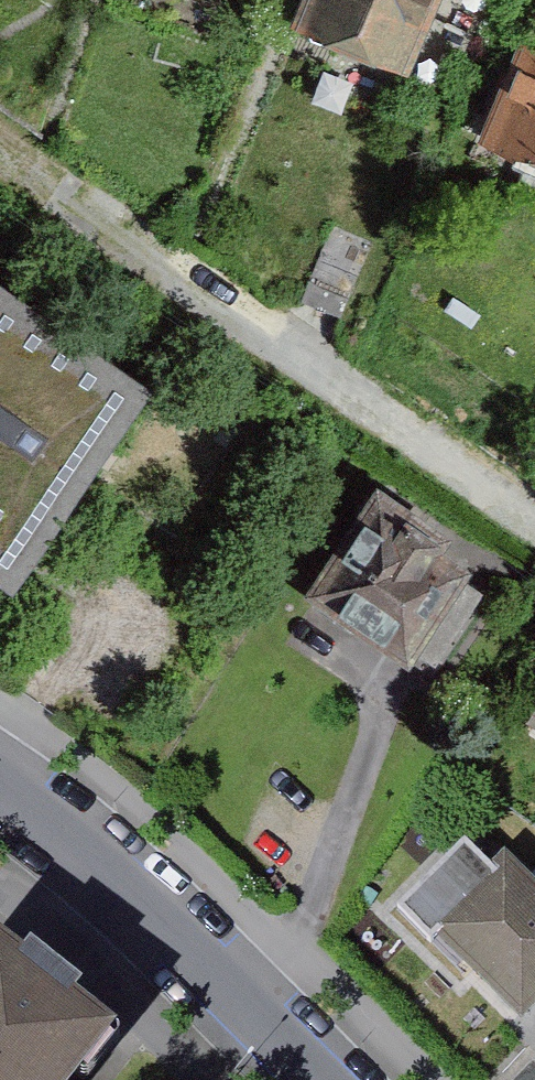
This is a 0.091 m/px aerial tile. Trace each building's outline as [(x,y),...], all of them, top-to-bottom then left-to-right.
[(309,20),(406,63),(434,0),(317,0),(309,20)] [(527,43),(490,129),(534,149),(534,46),(527,43)] [(378,247),(336,229),(308,294),(350,312),(378,247)] [(0,286),(0,564),(10,571),(140,383),(0,286)] [(453,532),(385,486),(322,576),(442,659),(485,597),(462,581),(474,564),(445,544),(453,532)] [(469,843),(399,912),(435,948),(446,937),(527,1018),(534,1010),(534,886),(514,865),(502,876),(469,843)] [(0,944),(0,1079),(96,1079),(127,1041),(2,942),(0,944)]
